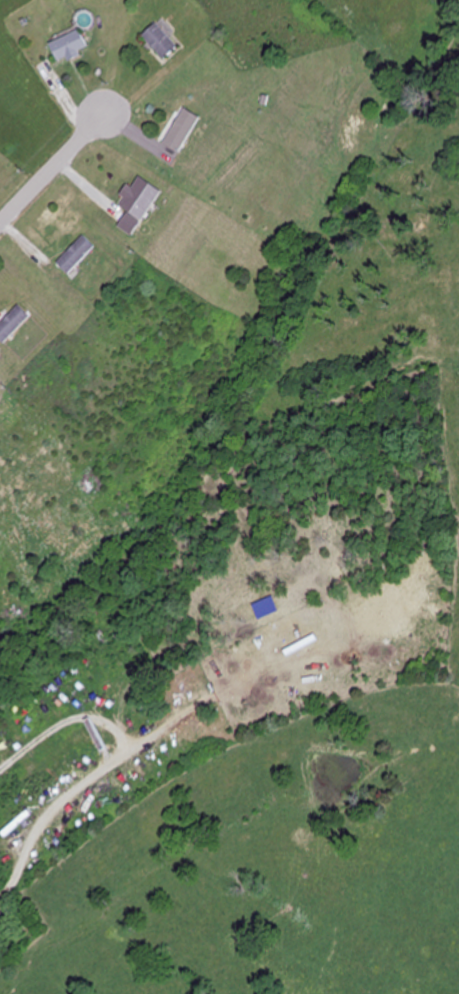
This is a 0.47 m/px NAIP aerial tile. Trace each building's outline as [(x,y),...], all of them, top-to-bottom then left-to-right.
[(143,37),(166,59),(179,46),(156,23),(143,37)] [(49,44),(58,61),(87,47),(78,29),(49,44)] [(202,118),(186,108),(164,143),(181,153),(202,118)] [(133,188),(129,186),(118,206),(146,221),(163,191),(139,178),(133,188)] [(120,227),(132,236),(141,225),(128,215),(120,227)] [(58,263),(70,275),(96,248),(85,237),(58,263)] [(4,344),(31,317),(20,305),(0,325),(0,340),(4,344)]
